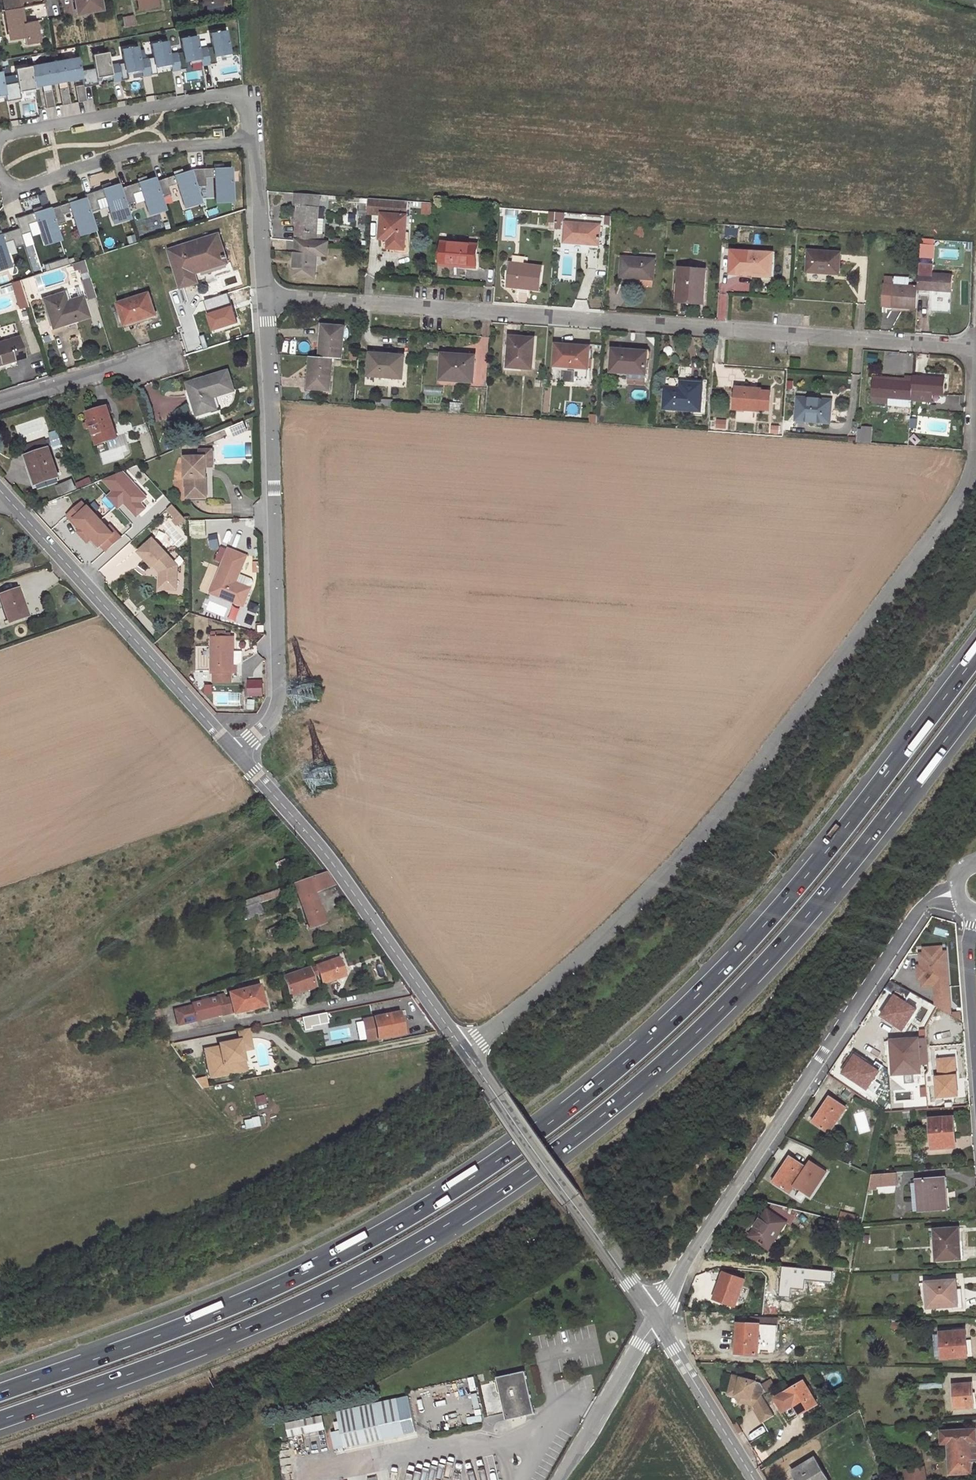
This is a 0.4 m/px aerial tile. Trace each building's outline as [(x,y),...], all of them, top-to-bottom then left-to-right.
[(4,10),(19,7),(17,0),(3,0),(4,10)] [(77,14),(102,9),(100,0),(74,0),(77,14)] [(139,9),(157,5),(156,0),(137,0),(139,9)] [(4,10),(10,40),(24,38),(25,45),(39,42),(35,21),(22,23),(19,7),(4,10)] [(40,20),(35,21),(39,42),(44,41),(40,20)] [(198,47),(200,57),(201,64),(215,61),(214,54),(229,51),(225,30),(210,33),(212,45),(198,47)] [(168,53),(170,62),(171,69),(186,66),(184,59),(200,57),(198,47),(196,36),(180,38),(182,50),(168,53)] [(139,58),(141,67),(142,74),(156,72),(155,65),(170,62),(168,53),(166,41),(151,44),(153,56),(139,58)] [(109,63),(111,73),(112,80),(126,77),(125,70),(141,67),(139,58),(137,46),(121,49),(123,61),(109,63)] [(82,83),(83,85),(97,83),(96,75),(111,73),(109,63),(107,52),(91,54),(94,66),(80,69),(81,76),(82,83)] [(62,60),(65,79),(81,76),(80,69),(78,57),(62,60)] [(46,63),(49,81),(65,79),(62,60),(46,63)] [(46,63),(30,66),(34,84),(49,81),(46,63)] [(4,92),(6,99),(20,96),(19,89),(34,86),(34,84),(30,66),(14,68),(17,82),(3,84),(4,92)] [(82,83),(74,84),(77,100),(85,99),(83,85),(82,83)] [(67,86),(58,87),(61,103),(69,102),(67,86)] [(51,88),(42,90),(45,106),(54,105),(51,88)] [(190,170),(196,186),(205,186),(205,178),(214,177),(215,202),(233,202),(231,167),(190,169),(190,170)] [(156,181),(161,197),(170,194),(168,187),(176,184),(184,208),(201,202),(196,186),(190,170),(156,181)] [(120,188),(125,204),(136,201),(133,193),(142,190),(150,214),(165,209),(161,197),(156,181),(154,177),(120,188)] [(85,197),(89,212),(99,209),(96,200),(105,197),(113,223),(130,218),(125,204),(120,188),(118,183),(84,194),(85,197)] [(298,205),(318,207),(319,195),(295,193),(294,205),(298,205)] [(50,208),(55,224),(65,221),(62,214),(71,211),(79,235),(95,229),(89,212),(85,197),(50,208)] [(405,249),(407,215),(408,201),(370,198),(369,213),(382,214),(380,239),(393,240),(393,248),(405,249)] [(367,203),(360,203),(359,224),(366,225),(367,203)] [(318,207),(298,205),(295,240),(299,240),(324,242),(324,234),(322,234),(316,233),(317,218),(318,207)] [(50,207),(15,218),(18,228),(21,234),(30,231),(28,223),(36,220),(44,245),(60,239),(55,224),(50,208),(50,207)] [(600,225),(565,223),(564,242),(598,245),(600,225)] [(0,234),(0,270),(11,266),(4,242),(12,239),(15,247),(24,244),(21,234),(18,228),(0,234)] [(218,235),(169,250),(181,288),(197,283),(195,274),(227,264),(218,235)] [(922,239),(921,259),(935,259),(935,240),(922,239)] [(295,252),(293,276),(314,277),(316,255),(327,256),(328,243),(324,242),(299,240),(298,253),(295,252)] [(477,245),(441,242),(439,264),(455,266),(455,263),(476,265),(477,245)] [(773,253),(744,251),(743,271),(753,271),(753,274),(763,274),(763,271),(772,272),(773,253)] [(840,253),(810,251),(808,271),(839,273),(840,253)] [(655,259),(623,257),(621,276),(653,279),(655,259)] [(83,259),(72,263),(74,269),(79,267),(81,272),(87,270),(83,259)] [(542,267),(511,263),(508,287),(539,290),(542,267)] [(706,270),(679,268),(677,300),(704,302),(706,270)] [(951,292),(952,275),(920,272),(919,287),(919,289),(951,292)] [(895,278),(886,277),(885,284),(894,285),(895,278)] [(883,306),(893,307),(917,309),(919,289),(919,287),(914,287),(914,279),(895,278),(894,285),(885,284),(883,306)] [(20,280),(11,283),(18,308),(27,306),(20,280)] [(63,292),(43,298),(52,327),(87,316),(81,296),(66,301),(63,292)] [(149,293),(118,303),(125,325),(156,315),(149,293)] [(343,326),(322,325),(319,357),(332,357),(341,358),(343,326)] [(0,341),(0,364),(24,357),(18,335),(0,341)] [(533,338),(510,336),(507,367),(531,369),(533,338)] [(590,347),(555,345),(554,366),(575,367),(574,378),(587,379),(590,347)] [(631,350),(613,349),(611,372),(629,373),(629,377),(643,378),(643,374),(645,375),(647,353),(631,352),(631,350)] [(387,358),(370,357),(368,376),(402,378),(404,356),(388,355),(387,358)] [(464,357),(442,355),(440,379),(472,382),(475,356),(464,355),(464,357)] [(310,356),(308,388),(329,389),(332,357),(319,357),(310,356)] [(194,393),(190,394),(197,415),(212,410),(208,399),(213,397),(234,390),(228,371),(190,382),(194,393)] [(944,394),(945,378),(913,375),(913,382),(912,392),(920,393),(944,394)] [(913,382),(874,379),(872,402),(889,403),(889,397),(912,399),(912,392),(913,382)] [(680,388),(665,387),(664,408),(700,410),(701,383),(681,382),(680,388)] [(761,389),(737,387),(735,408),(759,410),(759,409),(769,409),(770,391),(761,390),(761,389)] [(831,400),(798,397),(796,420),(829,422),(831,400)] [(97,409),(87,412),(90,421),(88,421),(90,427),(91,427),(97,444),(117,437),(108,407),(97,411),(97,409)] [(242,422),(230,427),(234,436),(246,431),(242,422)] [(26,445),(29,454),(47,448),(44,439),(26,445)] [(29,454),(27,455),(31,464),(29,465),(35,481),(57,474),(48,448),(47,448),(29,454)] [(204,459),(205,469),(212,468),(211,451),(197,452),(197,459),(204,459)] [(186,479),(187,499),(206,498),(205,469),(204,459),(197,459),(184,460),(185,479),(186,479)] [(57,474),(35,481),(37,486),(59,479),(57,474)] [(86,508),(81,503),(66,516),(72,522),(74,520),(82,528),(79,530),(89,541),(91,539),(99,547),(100,546),(105,552),(120,538),(115,532),(113,534),(88,507),(86,508)] [(177,567),(153,540),(138,552),(151,567),(153,566),(160,574),(160,585),(166,585),(166,590),(175,591),(177,567)] [(228,550),(211,594),(243,608),(249,594),(238,589),(236,584),(246,557),(228,550)] [(238,589),(249,594),(250,590),(236,584),(238,589)] [(0,595),(0,603),(8,624),(27,617),(21,599),(20,600),(16,589),(0,595)] [(211,638),(210,675),(212,675),(230,675),(235,675),(235,667),(232,667),(233,639),(211,638)] [(230,675),(212,675),(212,684),(230,684),(230,675)] [(248,680),(249,696),(264,696),(263,679),(248,680)] [(325,872),(292,884),(299,903),(301,909),(308,929),(325,923),(314,893),(335,885),(325,872)] [(279,888),(281,895),(282,899),(289,897),(285,886),(279,888)] [(262,901),(281,895),(279,888),(260,895),(262,901)] [(243,908),(262,901),(260,895),(241,901),(243,908)] [(924,954),(920,954),(920,966),(922,966),(924,979),(922,979),(922,987),(934,986),(935,995),(949,993),(946,952),(942,952),(924,954)] [(338,958),(316,966),(320,975),(322,984),(329,981),(333,980),(345,975),(344,973),(342,968),(338,958)] [(310,969),(313,978),(320,975),(316,966),(310,969)] [(290,995),(316,986),(313,978),(310,969),(284,978),(290,995)] [(909,992),(893,983),(887,992),(897,998),(896,999),(903,1003),(909,992)] [(221,1017),(234,1013),(234,1014),(264,1006),(259,986),(229,993),(230,999),(225,1000),(224,996),(216,998),(216,999),(193,1005),(193,1006),(175,1010),(179,1025),(221,1015),(221,1017)] [(400,1013),(373,1017),(378,1039),(404,1034),(400,1013)] [(373,1017),(363,1019),(368,1041),(378,1039),(373,1017)] [(891,1037),(891,1041),(904,1040),(903,1030),(901,1028),(899,1027),(896,1028),(895,1029),(894,1032),(894,1037),(891,1037)] [(246,1029),(236,1031),(238,1042),(241,1051),(250,1049),(246,1029)] [(904,1040),(891,1041),(893,1065),(897,1065),(898,1075),(921,1073),(918,1039),(904,1040)] [(219,1048),(204,1051),(210,1078),(245,1071),(241,1051),(238,1042),(218,1046),(219,1048)] [(958,1057),(937,1058),(938,1100),(960,1099),(958,1057)] [(205,1078),(196,1080),(202,1089),(207,1088),(205,1078)] [(845,1107),(831,1097),(814,1122),(829,1132),(845,1107)] [(954,1117),(930,1119),(933,1148),(953,1147),(952,1137),(956,1137),(954,1117)] [(806,1167),(791,1157),(775,1183),(789,1192),(794,1185),(810,1196),(827,1171),(815,1164),(811,1170),(806,1167)] [(810,1161),(806,1167),(811,1170),(815,1164),(810,1161)] [(896,1184),(895,1172),(871,1174),(869,1186),(896,1184)] [(918,1182),(912,1183),(914,1202),(920,1201),(921,1211),(947,1209),(945,1189),(948,1189),(947,1177),(918,1180),(918,1182)] [(768,1209),(787,1222),(790,1224),(795,1217),(775,1204),(774,1206),(771,1205),(768,1209)] [(787,1222),(768,1209),(763,1216),(755,1229),(750,1236),(769,1249),(787,1222)] [(841,1212),(839,1221),(853,1225),(856,1216),(841,1212)] [(751,1227),(755,1229),(763,1216),(760,1214),(751,1227)] [(959,1228),(935,1230),(937,1261),(958,1259),(957,1247),(960,1247),(959,1228)] [(732,1275),(725,1272),(722,1281),(721,1281),(714,1298),(736,1306),(745,1280),(740,1278),(732,1275)] [(956,1280),(926,1283),(928,1308),(958,1306),(956,1280)] [(760,1324),(738,1323),(736,1345),(739,1345),(739,1353),(753,1354),(753,1350),(759,1351),(776,1352),(778,1325),(760,1324)] [(942,1356),(942,1359),(968,1356),(966,1330),(940,1333),(940,1335),(934,1336),(936,1357),(942,1356)] [(498,1377),(507,1419),(523,1416),(521,1408),(534,1405),(526,1371),(498,1377)] [(760,1381),(732,1375),(729,1392),(736,1393),(740,1399),(746,1396),(751,1397),(757,1407),(755,1409),(762,1421),(774,1414),(761,1393),(765,1390),(760,1381)] [(804,1381),(776,1398),(789,1420),(818,1404),(804,1381)] [(972,1383),(953,1385),(955,1408),(974,1406),(972,1383)] [(335,1451),(405,1435),(397,1400),(337,1413),(339,1422),(334,1423),(336,1432),(331,1433),(335,1451)] [(521,1408),(523,1416),(536,1413),(534,1405),(521,1408)] [(322,1415),(287,1423),(290,1437),(325,1429),(322,1415)] [(941,1431),(942,1443),(949,1443),(950,1474),(972,1472),(971,1461),(971,1451),(975,1451),(975,1434),(975,1429),(941,1431)] [(792,1471),(798,1479),(829,1479),(815,1458),(792,1471)]
